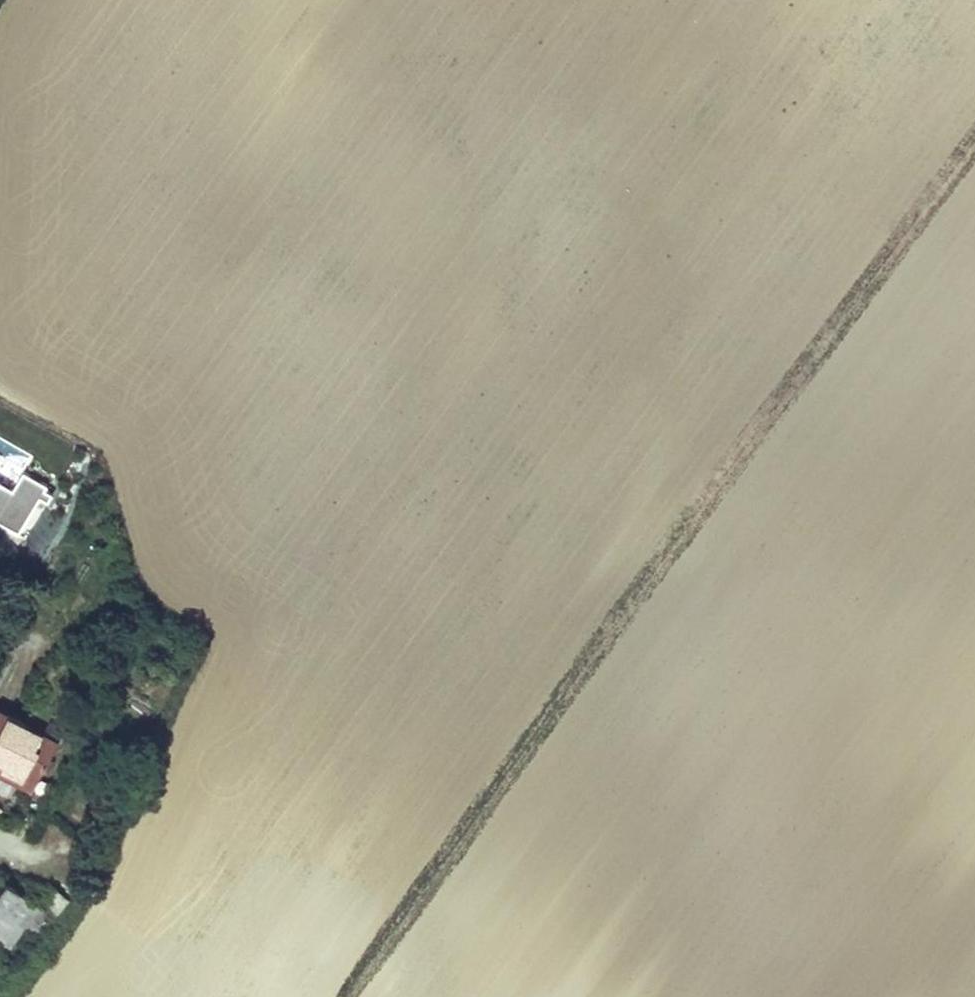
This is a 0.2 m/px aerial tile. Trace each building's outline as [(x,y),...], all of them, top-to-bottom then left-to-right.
[(25,533),(47,485),(18,471),(20,468),(0,459),(0,521),(25,533)] [(0,702),(0,746),(1,747),(5,740),(17,747),(12,756),(31,767),(33,764),(43,770),(56,748),(41,739),(47,729),(0,702)] [(47,729),(41,739),(56,748),(61,737),(47,729)] [(0,749),(0,761),(7,765),(38,781),(43,770),(33,764),(31,767),(12,756),(17,747),(5,740),(1,747),(0,749)] [(35,916),(32,895),(9,881),(0,891),(0,959),(35,916)]
